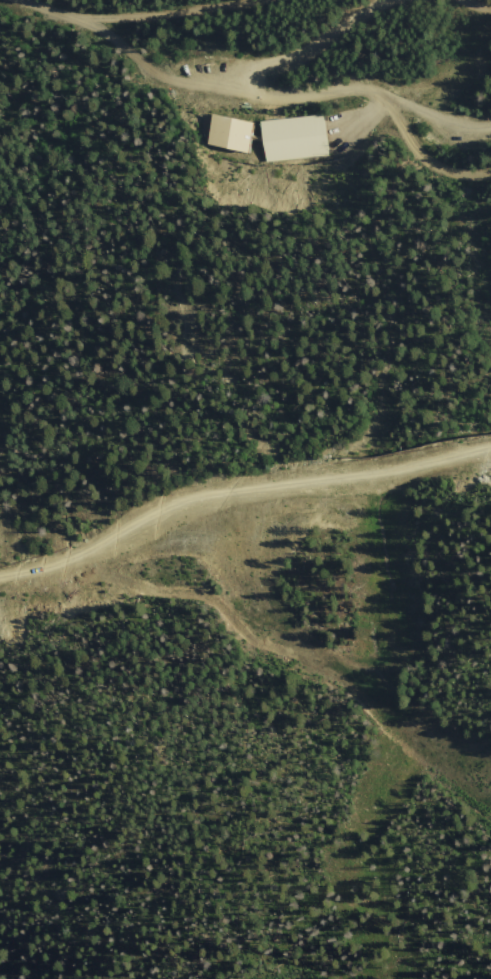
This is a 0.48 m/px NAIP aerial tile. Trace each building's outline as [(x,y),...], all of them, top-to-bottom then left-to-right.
[(329,155),(323,114),(260,124),(266,165),(329,155)] [(247,153),(252,123),(211,116),(206,146),(247,153)]
